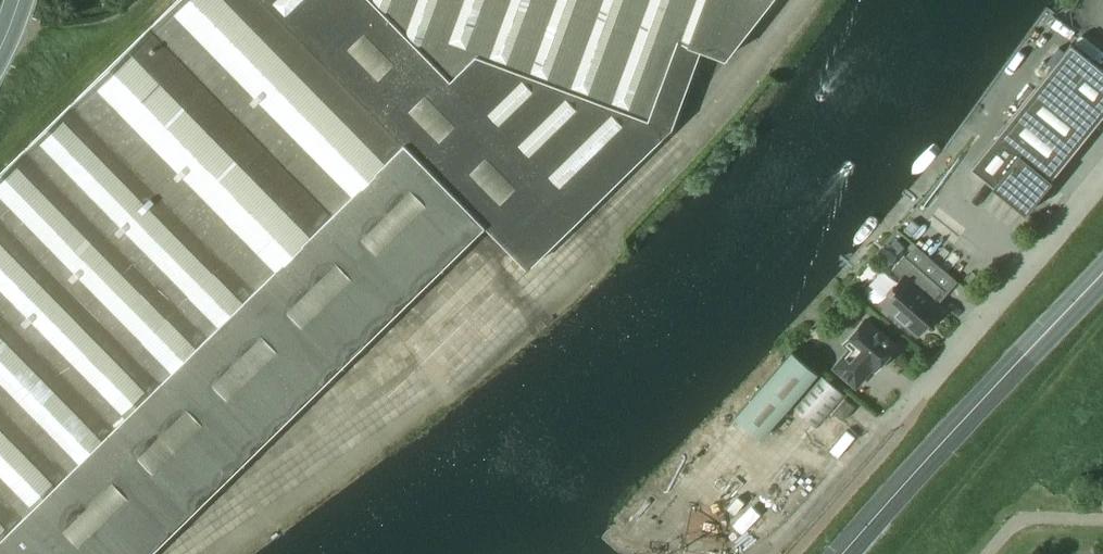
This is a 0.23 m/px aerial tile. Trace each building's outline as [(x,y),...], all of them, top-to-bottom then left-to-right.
[(486,224),(530,268),(672,127),(702,47),(727,56),(771,0),(178,0),(0,175),(0,553),(149,553),(486,224)] [(1027,212),(1102,116),(1102,67),(1073,43),(971,168),(1027,212)] [(946,289),(905,253),(893,267),(903,276),(895,285),(894,284),(890,289),(891,290),(881,301),(919,334),(943,307),(936,301),(946,289)] [(836,366),(857,384),(873,365),(876,368),(896,345),(866,319),(846,342),(852,348),(836,366)] [(816,375),(819,373),(792,350),(735,416),(737,417),(762,439),(816,375)] [(842,395),(844,393),(822,375),(820,378),(795,409),(816,427),(842,395)] [(856,405),(846,398),(846,397),(834,411),(844,419),(856,405)] [(859,411),(835,438),(845,447),(868,419),(859,411)]
